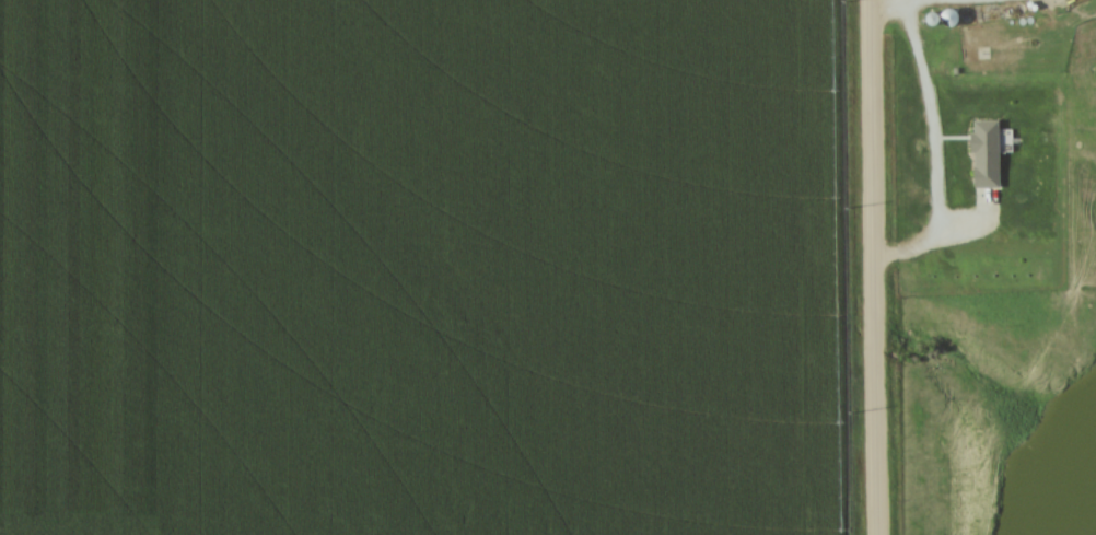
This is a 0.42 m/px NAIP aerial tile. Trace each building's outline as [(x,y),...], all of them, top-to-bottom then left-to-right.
[(943,11),(942,7),(940,4),(935,3),(932,3),(929,7),(928,10),(929,14),(931,16),(935,18),(938,16),(942,14),(943,11)] [(912,14),(913,18),(917,19),(921,19),(923,16),(924,13),(922,9),(919,8),(916,8),(913,10),(912,14)]
